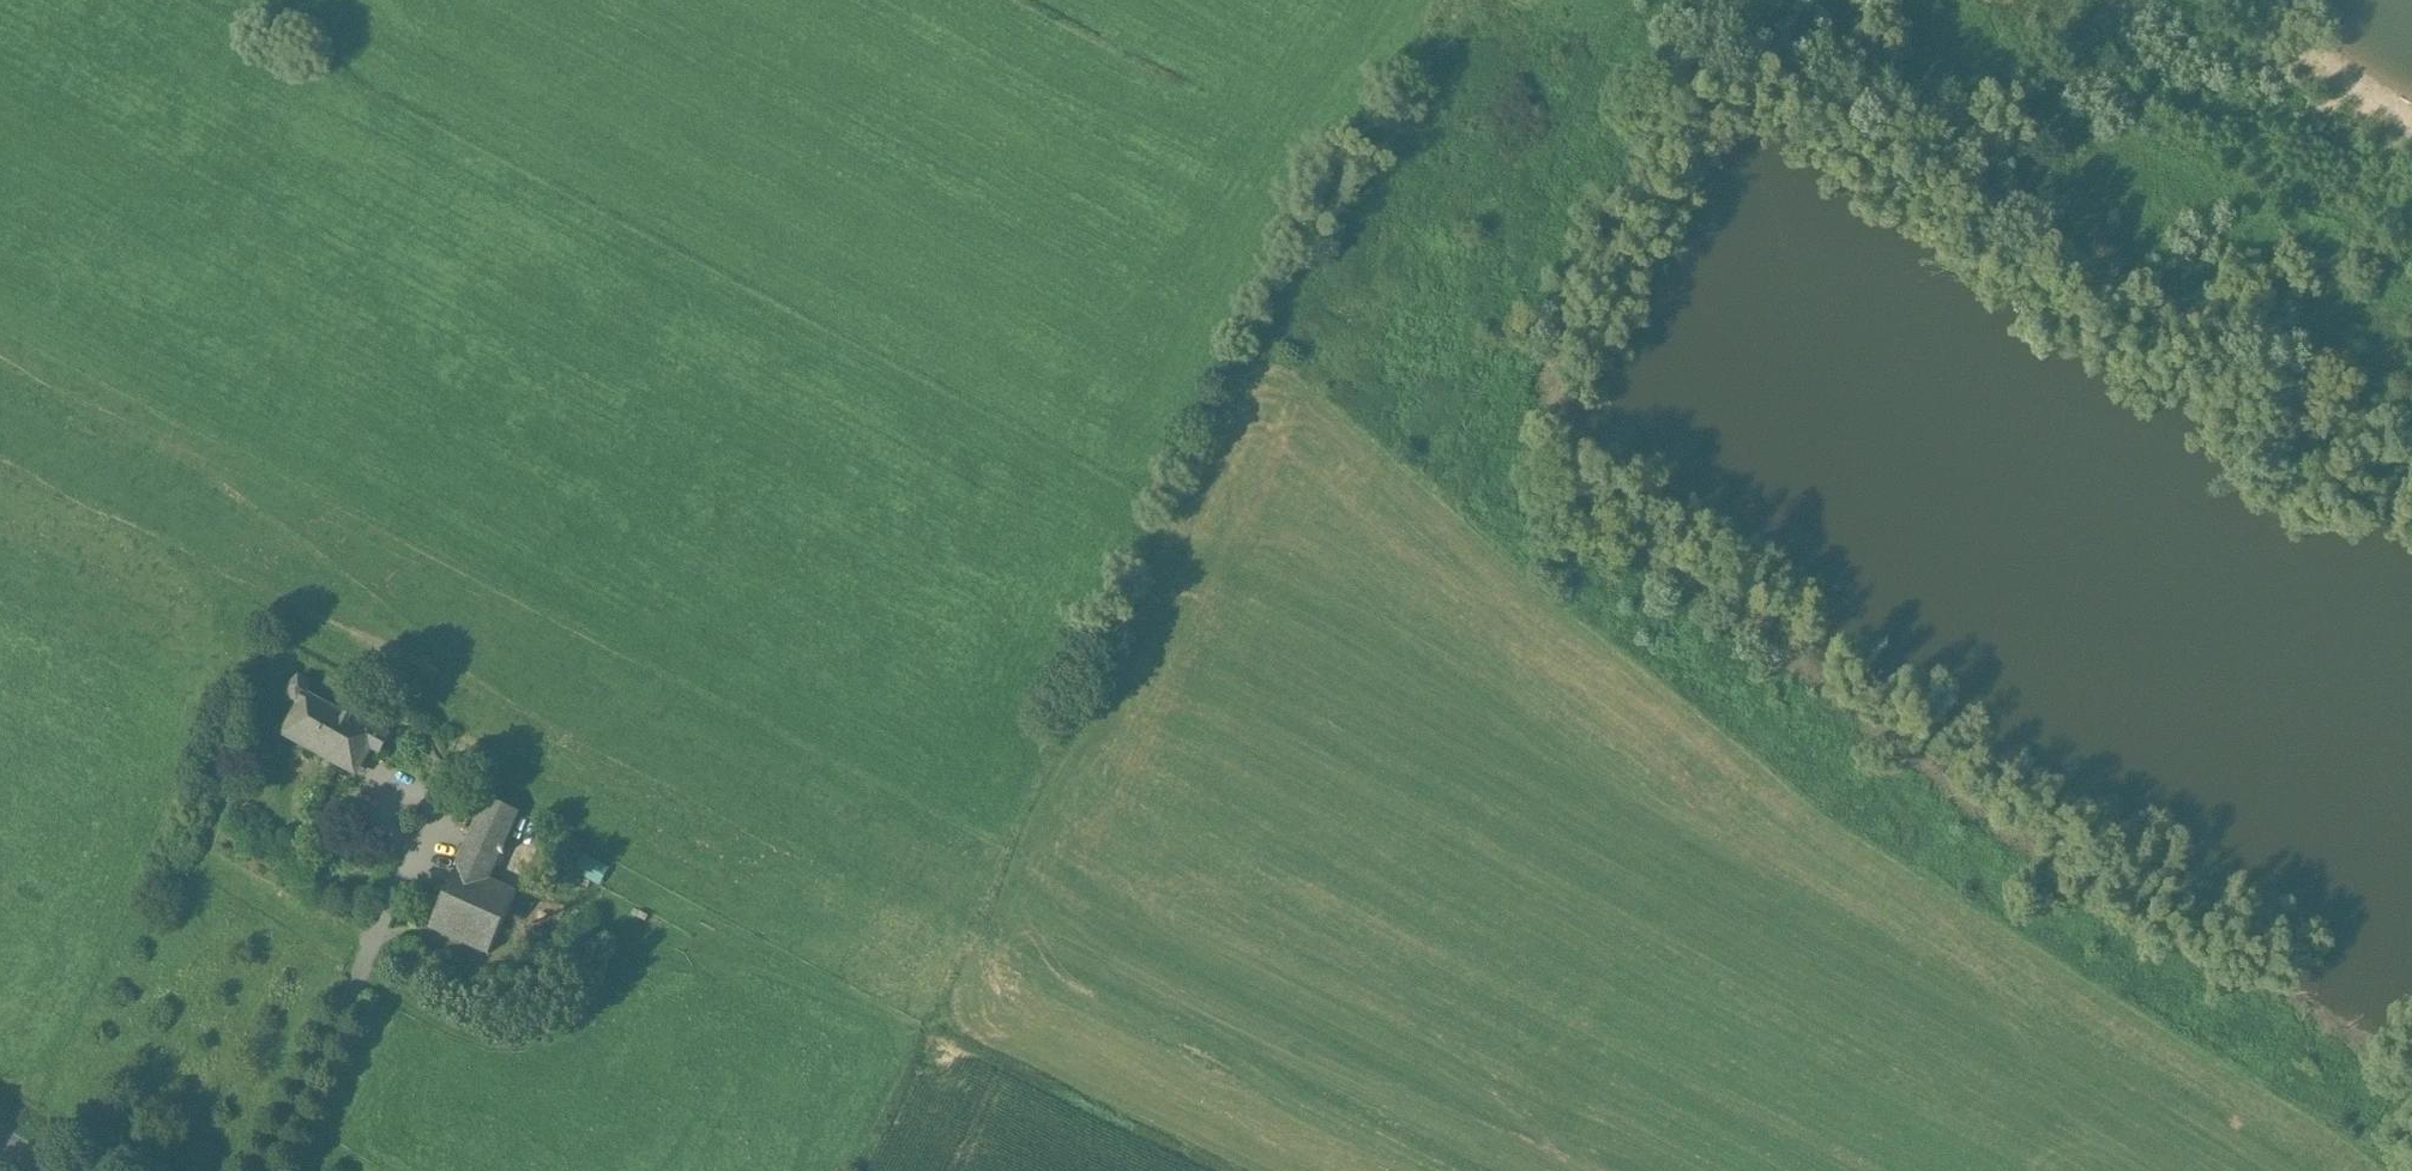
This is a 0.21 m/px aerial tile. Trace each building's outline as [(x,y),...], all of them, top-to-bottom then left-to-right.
[(362,726),(309,697),(311,688),(301,681),(293,690),(292,699),(303,706),(287,735),(357,774),(372,747),(383,753),(391,737),(367,724),(362,726)] [(488,800),(457,869),(488,883),(519,813),(488,800)] [(577,873),(601,880),(605,863),(582,856),(577,873)] [(488,883),(457,869),(431,928),(489,954),(515,895),(488,883)]
